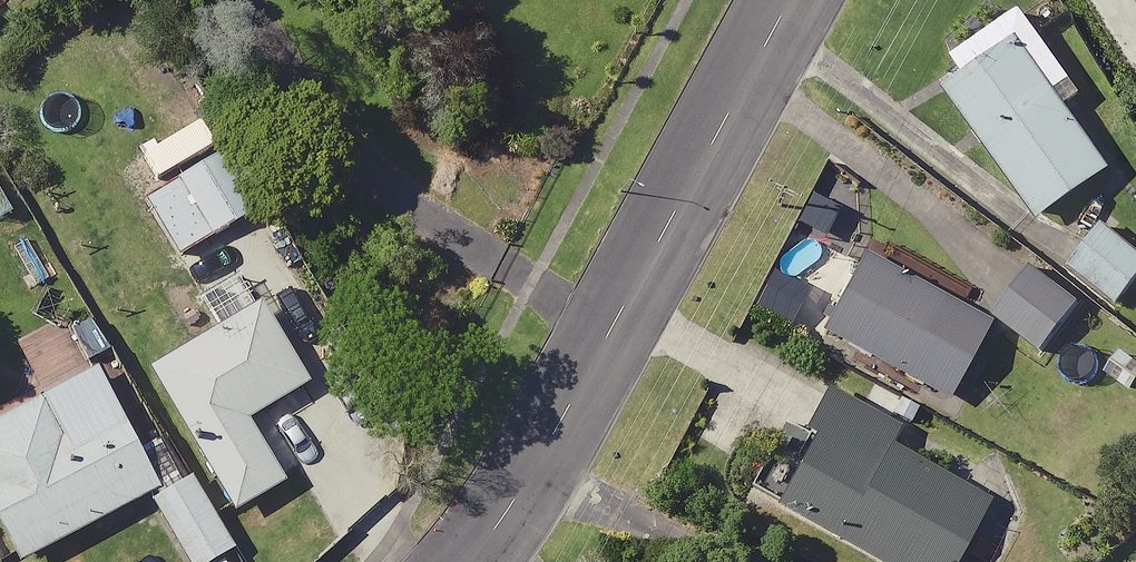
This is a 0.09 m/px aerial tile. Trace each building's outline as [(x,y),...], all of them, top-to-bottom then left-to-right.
[(1078,96),(1026,24),(962,70),(975,88),(953,103),(1047,233),(1119,181),(1064,106),(1078,96)] [(247,224),(211,161),(145,198),(181,262),(247,224)] [(1103,231),(1067,272),(1118,316),(1135,295),(1135,260),(1103,231)] [(990,331),(868,269),(827,349),(949,411),(990,331)] [(1088,318),(1032,281),(999,332),(1055,368),(1088,318)] [(318,399),(265,314),(155,382),(242,522),(300,486),(266,431),(318,399)] [(0,428),(0,532),(12,556),(161,481),(107,374),(0,428)] [(845,391),(814,451),(822,456),(787,525),(859,561),(975,561),(999,515),(905,467),(923,432),(845,391)] [(153,505),(187,561),(190,561),(230,539),(196,480),(153,505)]
